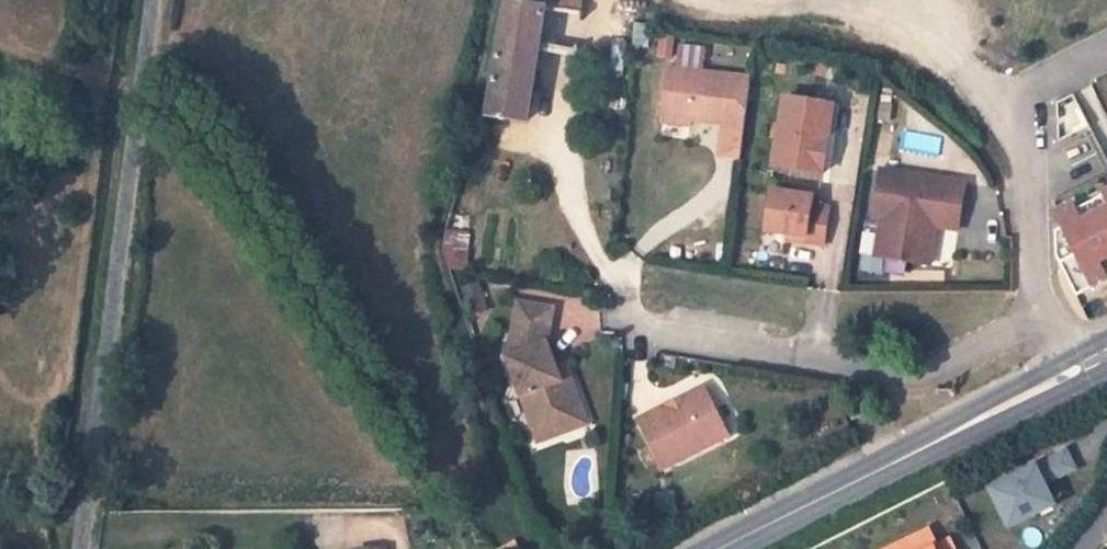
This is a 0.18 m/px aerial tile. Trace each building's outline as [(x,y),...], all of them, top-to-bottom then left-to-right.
[(508,3),(561,9),(562,0),(509,0),(508,3)] [(561,9),(572,10),(573,0),(562,0),(561,9)] [(561,9),(508,3),(507,7),(489,115),(499,117),(507,118),(526,120),(538,45),(579,52),(582,14),(582,12),(572,10),(561,9)] [(741,132),(748,77),(666,67),(660,117),(688,121),(720,124),(719,130),(741,132)] [(769,162),(817,169),(822,133),(816,132),(820,100),(778,94),(769,162)] [(822,133),(828,134),(832,101),(820,100),(816,132),(822,133)] [(688,121),(660,117),(659,125),(687,128),(688,121)] [(878,169),(871,216),(879,217),(876,233),(886,235),(883,257),(927,264),(932,233),(926,233),(929,216),(957,221),(963,182),(878,169)] [(761,228),(784,231),(800,233),(799,241),(820,243),(825,202),(808,199),(808,192),(767,187),(761,228)] [(1054,225),(1056,256),(1076,296),(1106,281),(1106,188),(1100,192),(1103,197),(1077,211),(1074,205),(1058,212),(1062,221),(1054,225)] [(929,216),(926,233),(932,233),(933,225),(956,229),(957,221),(929,216)] [(471,234),(447,229),(445,246),(444,251),(449,268),(468,271),(471,251),(471,234)] [(782,239),(799,241),(800,233),(784,231),(782,239)] [(876,233),(873,255),(883,257),(886,235),(876,233)] [(479,281),(460,288),(470,317),(489,311),(479,281)] [(550,307),(515,301),(506,357),(536,435),(564,424),(557,407),(574,401),(564,375),(559,377),(554,366),(545,342),(550,307)] [(564,424),(536,435),(538,440),(587,421),(564,362),(554,366),(559,377),(564,375),(574,401),(557,407),(564,424)] [(667,405),(637,421),(663,471),(727,437),(700,388),(677,400),(678,404),(669,408),(667,405)] [(1068,455),(993,492),(1011,530),(1056,507),(1046,487),(1076,471),(1068,455)] [(746,490),(734,497),(739,505),(751,498),(746,490)] [(950,540),(934,547),(926,531),(890,548),(954,548),(950,540)] [(510,544),(513,548),(525,548),(520,540),(510,544)]
